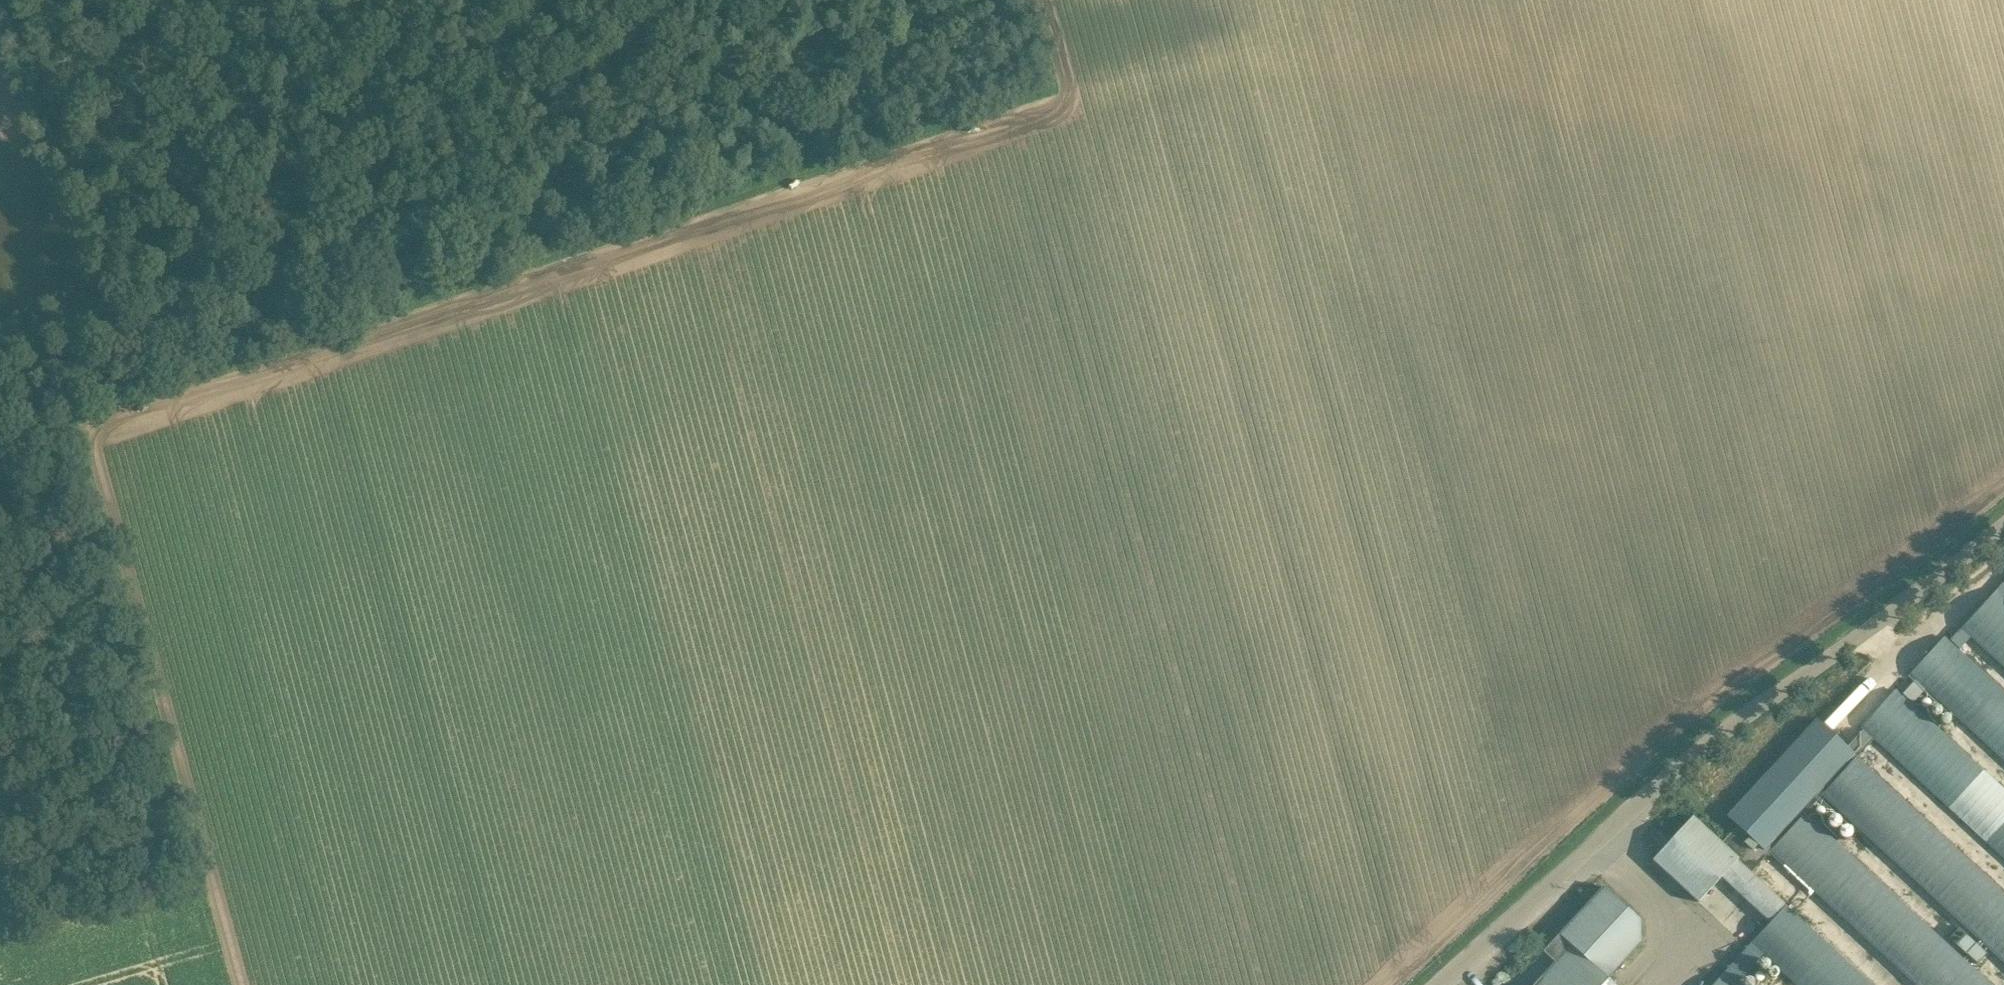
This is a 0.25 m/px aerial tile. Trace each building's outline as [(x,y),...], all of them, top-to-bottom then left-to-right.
[(2003,599),(2003,582),(1996,590),(1995,591),(2003,599)] [(1949,642),(1958,651),(1971,636),(2003,666),(2003,599),(1995,591),(1961,628),(1961,629),(1949,642)] [(1901,695),(1910,704),(1926,688),(2003,759),(2003,693),(1958,651),(1949,642),(1943,637),(1910,673),(1916,678),(1901,695)] [(1901,695),(1894,690),(1861,725),(1864,728),(1875,738),(2003,857),(2003,791),(1910,704),(1901,695)] [(1737,826),(1721,843),(1752,872),(1771,851),(1804,815),(1823,794),(1856,758),(1875,738),(1864,728),(1847,747),(1817,720),(1728,817),(1737,826)] [(1856,758),(1823,794),(2003,961),(2003,895),(1856,758)] [(1771,851),(1917,984),(1989,984),(1804,815),(1771,851)] [(1784,906),(1785,905),(1750,873),(1752,872),(1721,843),(1692,817),(1653,860),(1699,902),(1722,877),(1770,922),(1784,906)] [(1606,980),(1641,944),(1640,921),(1603,887),(1559,934),(1570,945),(1534,984),(1612,984),(1606,980)] [(1799,984),(1870,984),(1784,906),(1770,922),(1752,942),(1753,943),(1764,953),(1799,984)] [(1958,928),(1955,926),(1947,935),(1949,938),(1978,965),(1987,954),(1959,928),(1958,928)] [(1735,984),(1764,953),(1753,943),(1724,974),(1735,984)] [(1735,984),(1724,974),(1723,973),(1712,984),(1736,984),(1735,984)]
